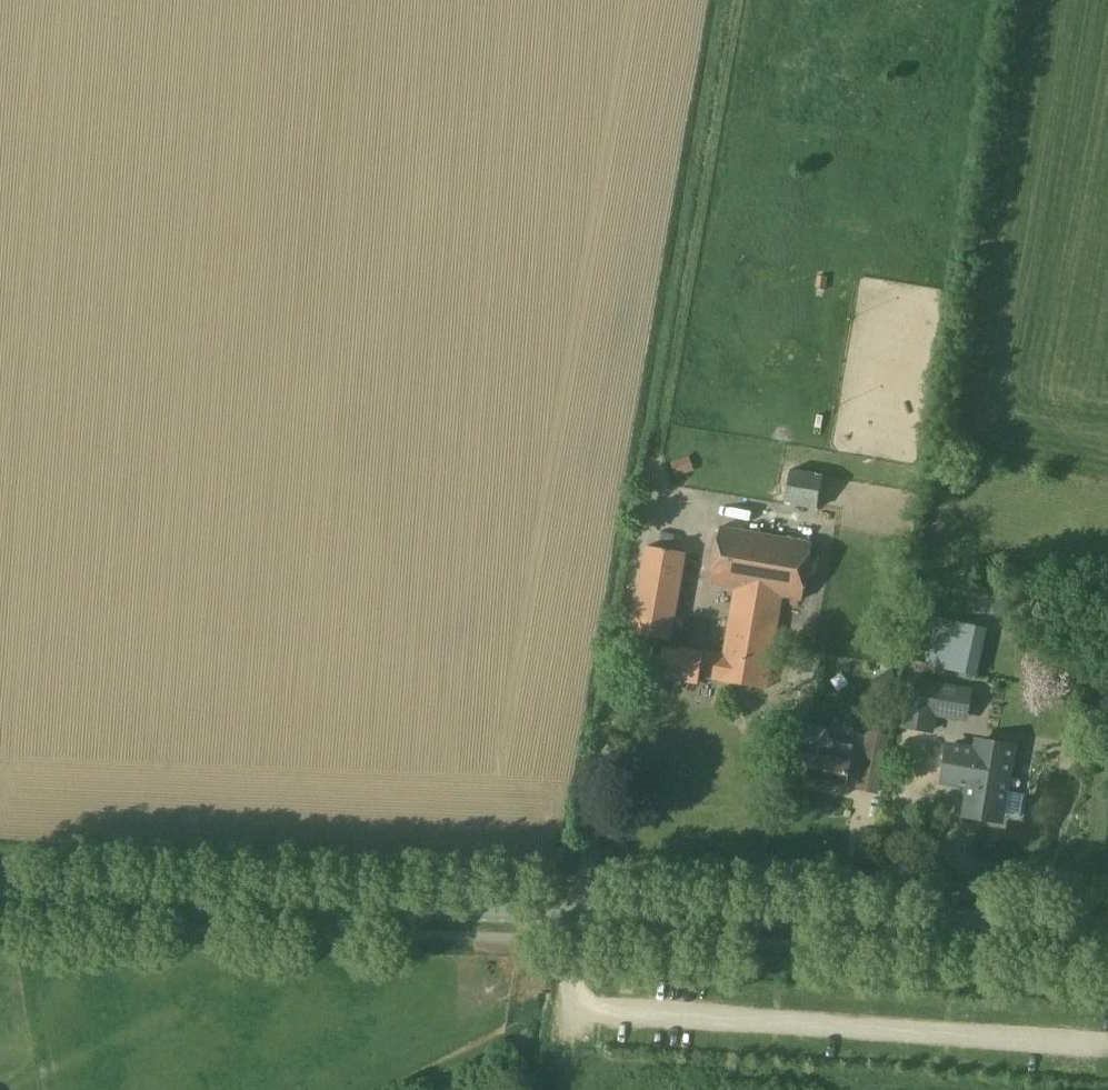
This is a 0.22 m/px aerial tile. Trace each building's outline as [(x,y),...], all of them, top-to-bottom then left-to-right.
[(786,503),(818,509),(825,474),(793,469),(786,503)] [(711,584),(734,588),(723,655),(683,648),(683,650),(666,647),(661,675),(697,681),(699,674),(720,678),(719,680),(767,688),(783,596),(803,599),(813,541),(721,524),(711,584)] [(631,633),(671,641),(687,552),(647,545),(631,633)] [(928,663),(977,675),(988,629),(937,618),(928,663)] [(973,686),(913,676),(904,725),(934,730),(937,712),(968,717),(973,686)] [(810,777),(846,784),(851,761),(853,745),(834,741),(828,732),(829,727),(810,723),(804,752),(814,754),(810,777)] [(1017,799),(1004,797),(1012,746),(978,741),(976,749),(950,744),(944,781),(970,785),(966,813),(1014,821),(1017,799)]
